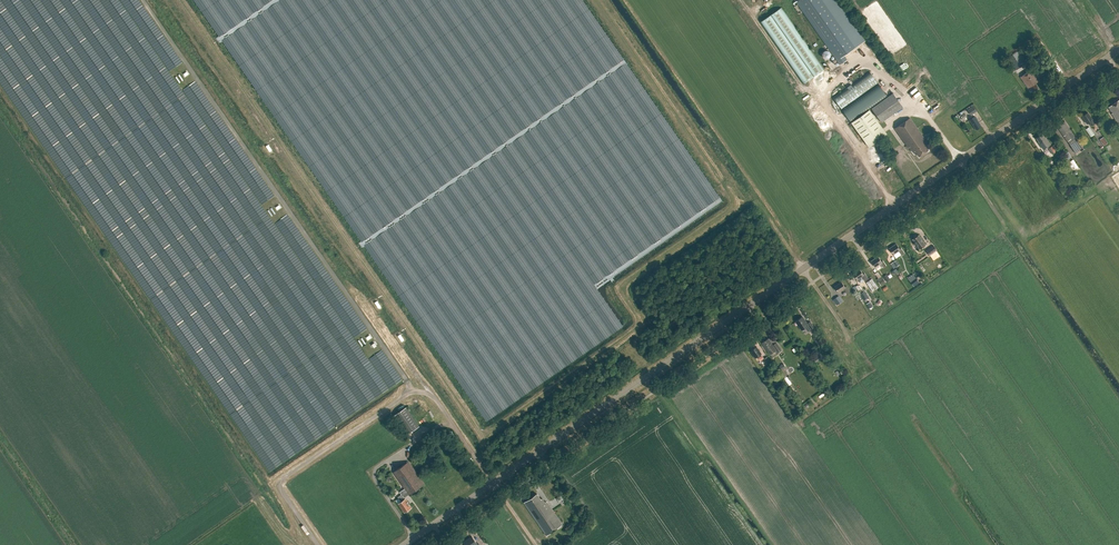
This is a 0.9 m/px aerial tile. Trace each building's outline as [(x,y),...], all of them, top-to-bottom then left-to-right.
[(865,41),(836,0),(795,0),(840,65),(847,60),(844,56),(865,41)] [(781,7),(761,22),(785,56),(804,84),(804,83),(824,69),(781,7)] [(1018,50),(1019,51),(1009,58),(1016,70),(1023,65),(1018,56),(1022,54),(1021,53),(1025,51),(1022,47),(1018,50)] [(824,58),(830,55),(826,49),(820,52),(824,58)] [(1035,83),(1039,81),(1031,70),(1020,77),(1028,88),(1030,87),(1033,91),(1038,88),(1035,83)] [(893,93),(888,97),(869,71),(833,97),(851,123),(870,110),(872,108),(882,122),(903,107),(893,93)] [(1112,114),(1118,124),(1118,100),(1109,107),(1113,113),(1112,114)] [(967,109),(970,114),(976,111),(973,105),(967,109)] [(870,110),(851,123),(869,147),(887,134),(870,110)] [(1089,122),(1091,126),(1095,123),(1092,120),(1093,120),(1087,112),(1082,116),(1087,124),(1089,122)] [(981,126),(975,116),(970,120),(976,129),(981,126)] [(908,148),(910,147),(913,152),(915,151),(919,157),(920,156),(921,156),(923,155),(923,154),(928,150),(925,146),(928,144),(910,118),(895,128),(908,148)] [(1056,124),(1063,134),(1064,136),(1067,141),(1071,138),(1067,132),(1070,129),(1064,121),(1062,122),(1061,121),(1056,124)] [(1089,127),(1086,129),(1091,137),(1094,134),(1089,127)] [(1038,142),(1043,149),(1051,144),(1046,137),(1045,137),(1042,134),(1036,138),(1039,142),(1038,142)] [(1100,139),(1104,145),(1108,142),(1104,136),(1100,139)] [(1078,142),(1071,147),(1075,152),(1081,147),(1078,142)] [(1061,156),(1064,161),(1070,157),(1067,152),(1061,156)] [(921,248),(922,249),(925,247),(924,246),(926,245),(919,235),(912,239),(920,249),(921,248)] [(904,253),(901,248),(900,249),(896,244),(889,248),(893,254),(899,251),(902,255),(904,253)] [(937,250),(933,245),(926,250),(930,255),(937,250)] [(871,261),(875,267),(881,263),(883,268),(886,266),(883,261),(882,261),(878,256),(871,261)] [(863,274),(860,269),(853,274),(857,280),(862,276),(865,280),(868,278),(864,273),(863,274)] [(915,278),(911,282),(914,286),(919,283),(915,278)] [(845,287),(841,282),(834,286),(839,292),(844,289),(847,293),(850,291),(846,286),(845,287)] [(858,285),(853,289),(856,293),(861,290),(858,285)] [(865,291),(860,294),(864,300),(869,297),(865,291)] [(839,296),(834,299),(837,304),(842,301),(839,296)] [(814,327),(810,321),(807,323),(803,317),(796,321),(801,330),(805,327),(808,331),(811,329),(814,327)] [(818,333),(813,337),(818,345),(824,341),(818,333)] [(768,338),(762,343),(770,354),(776,350),(777,352),(781,349),(776,342),(773,345),(768,338)] [(750,351),(755,358),(762,354),(756,346),(750,351)] [(776,368),(779,372),(786,367),(783,364),(776,368)] [(406,407),(394,416),(407,435),(419,426),(406,407)] [(423,456),(430,466),(437,461),(430,451),(423,456)] [(399,505),(400,507),(401,507),(405,512),(405,511),(406,512),(408,511),(408,510),(411,507),(406,499),(405,499),(404,498),(409,495),(425,484),(409,461),(393,472),(405,489),(400,492),(402,494),(398,497),(402,502),(399,503),(399,504),(399,505)] [(537,494),(524,503),(547,535),(562,525),(546,502),(545,502),(542,498),(541,499),(537,494)] [(479,544),(478,544),(472,536),(463,542),(465,544),(480,544),(479,544)]
